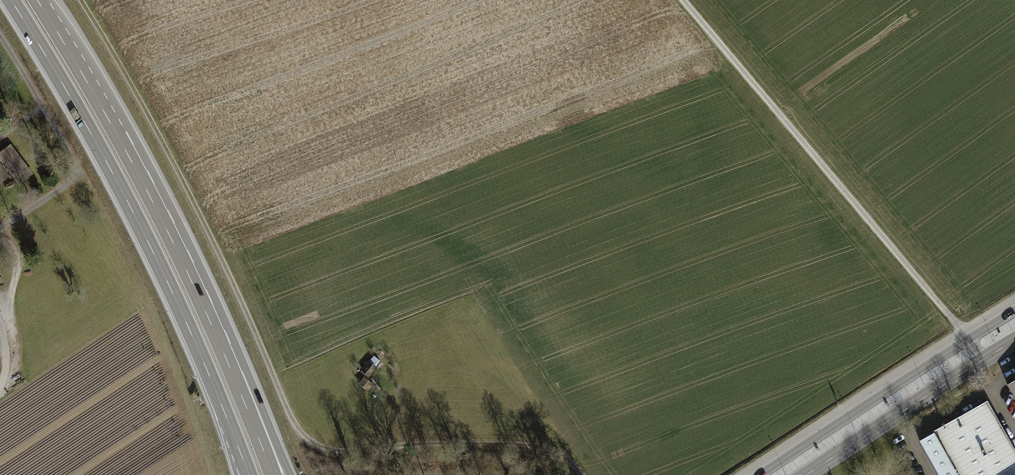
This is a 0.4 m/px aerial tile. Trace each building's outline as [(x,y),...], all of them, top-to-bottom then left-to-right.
[(13,175),(19,184),(34,174),(14,142),(0,151),(0,183),(13,175)] [(369,391),(374,385),(364,376),(359,382),(369,391)] [(987,400),(932,431),(933,433),(920,441),(939,474),(1014,474),(1014,449),(987,400)]
